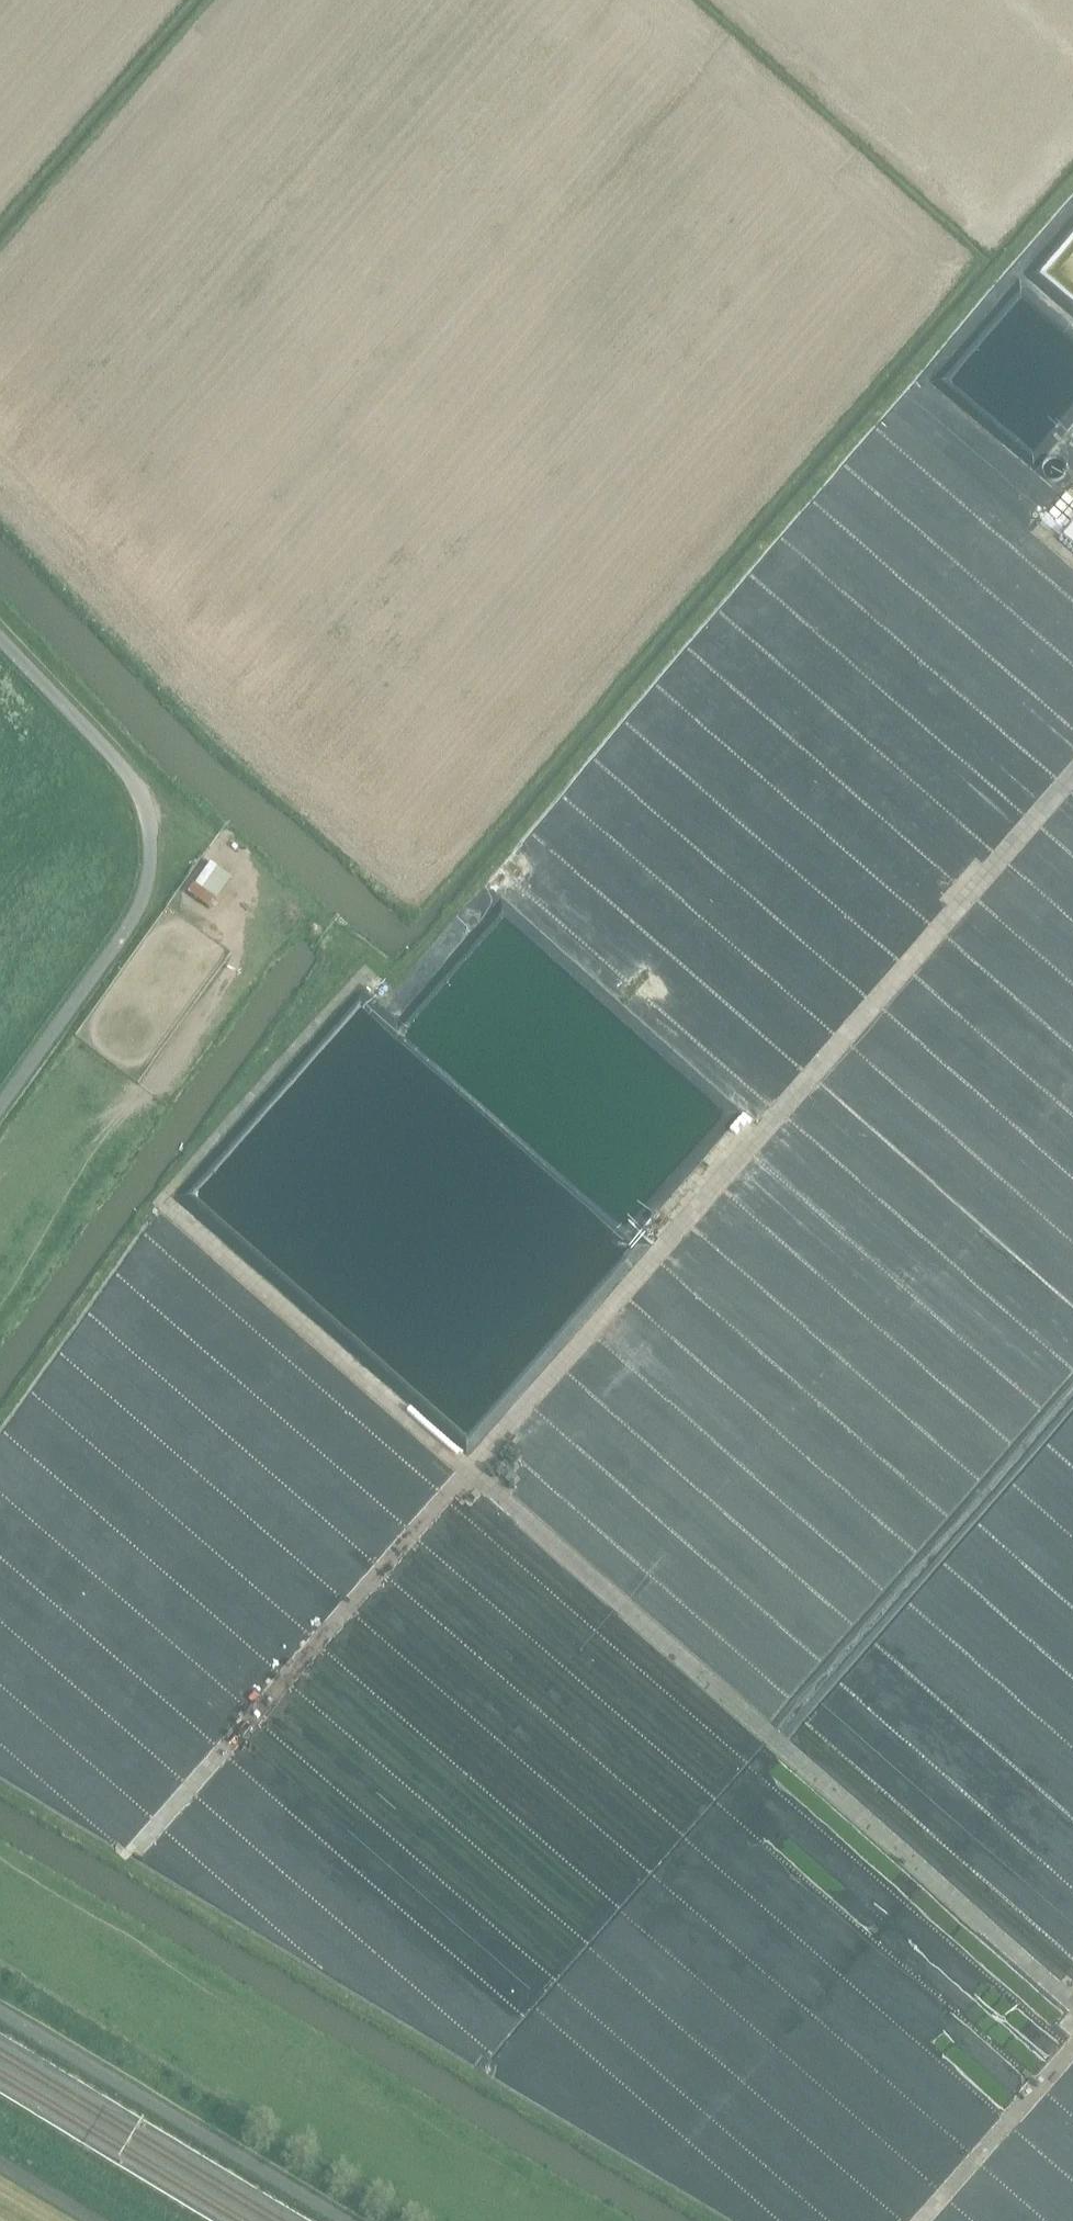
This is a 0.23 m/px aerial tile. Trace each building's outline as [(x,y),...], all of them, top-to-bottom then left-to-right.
[(1064,536),(1072,544),(1072,525),(1064,536)] [(213,860),(190,891),(211,907),(235,875),(213,860)]
